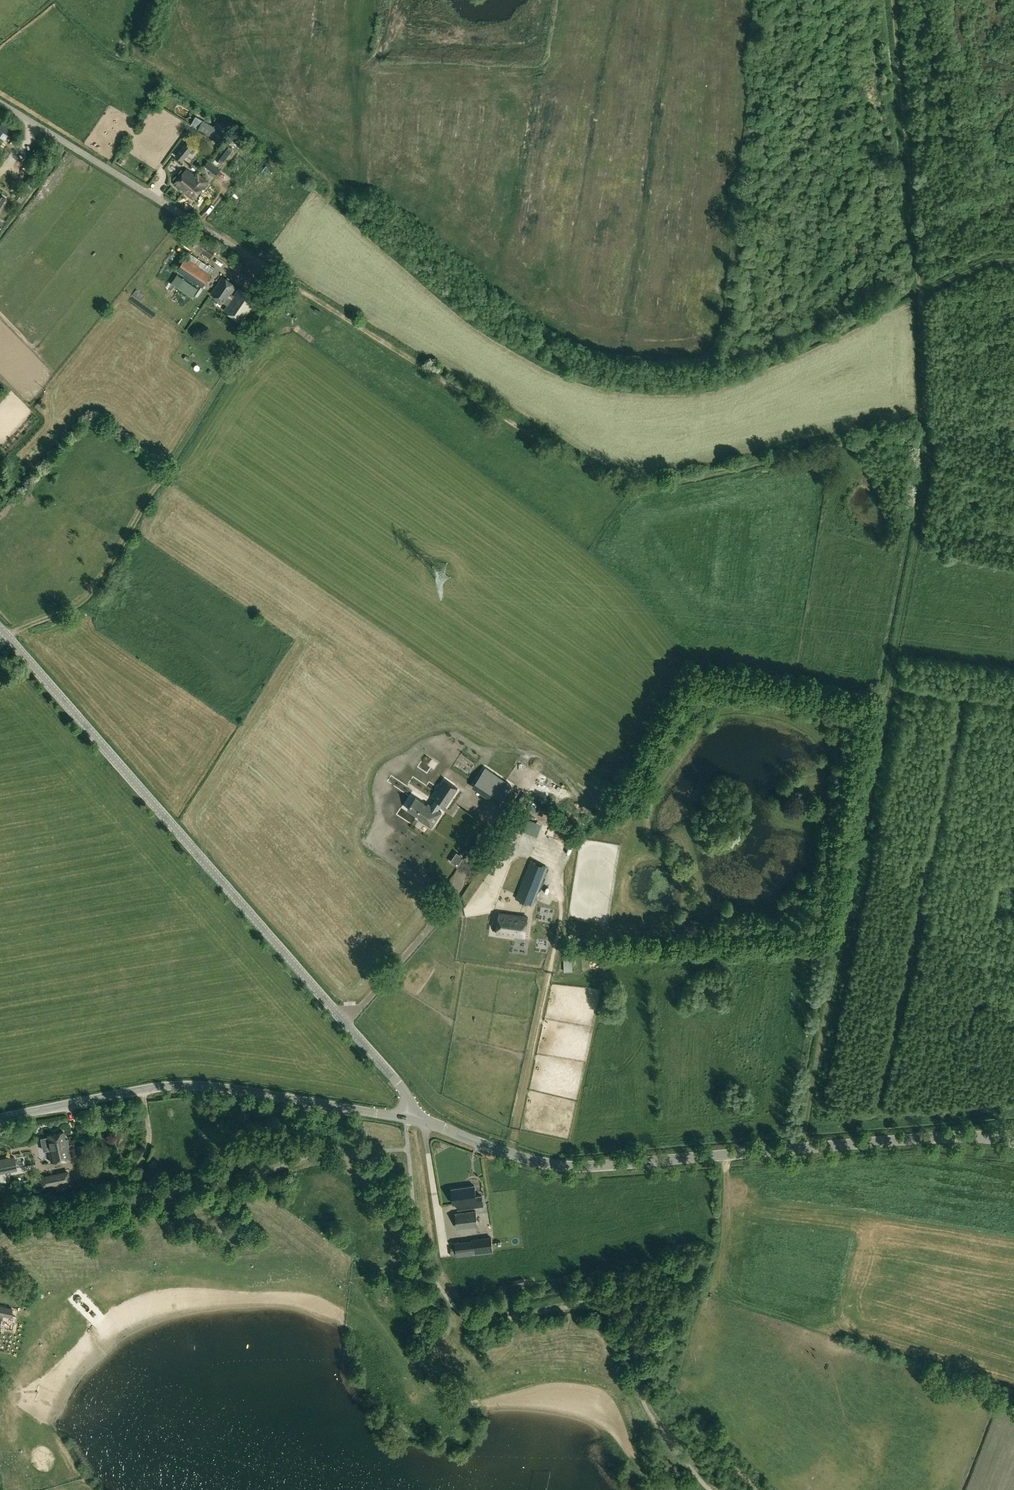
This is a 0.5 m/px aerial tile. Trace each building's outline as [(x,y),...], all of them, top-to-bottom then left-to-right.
[(221,143),(226,133),(201,119),(202,117),(197,114),(191,125),(198,129),(197,131),(221,143)] [(8,136),(13,138),(17,132),(2,123),(0,125),(0,131),(8,136)] [(175,155),(183,162),(193,149),(186,142),(175,155)] [(224,156),(217,151),(210,161),(217,166),(224,156)] [(204,166),(216,175),(220,169),(208,160),(204,166)] [(186,170),(174,184),(186,194),(199,175),(197,173),(195,176),(186,170)] [(208,182),(199,175),(186,194),(194,200),(208,182)] [(200,237),(193,247),(210,259),(217,249),(200,237)] [(214,270),(218,265),(193,248),(189,253),(214,270)] [(202,287),(211,275),(186,258),(178,270),(202,287)] [(240,290),(234,298),(231,295),(236,287),(223,278),(212,294),(229,305),(225,311),(242,322),(256,301),(240,290)] [(198,289),(184,279),(179,287),(193,296),(198,289)] [(262,293),(273,299),(279,287),(269,282),(262,293)] [(469,780),(473,773),(475,774),(483,761),(457,746),(452,754),(457,757),(450,769),(469,780)] [(486,768),(475,785),(500,802),(511,785),(486,768)] [(437,797),(432,804),(429,802),(428,803),(417,796),(408,809),(432,826),(443,811),(439,808),(443,802),(437,797)] [(426,823),(423,830),(453,844),(457,837),(426,823)] [(533,848),(541,835),(529,828),(521,841),(533,848)] [(530,861),(516,898),(533,905),(547,867),(530,861)] [(525,937),(527,916),(500,913),(497,934),(525,937)] [(502,935),(498,945),(506,948),(509,938),(502,935)] [(63,1132),(46,1136),(49,1148),(48,1149),(50,1162),(71,1158),(68,1146),(69,1146),(67,1138),(65,1139),(63,1132)] [(76,1146),(78,1156),(85,1155),(84,1145),(76,1146)] [(15,1157),(0,1160),(0,1173),(17,1169),(15,1157)] [(39,1177),(41,1187),(70,1181),(67,1171),(39,1177)] [(470,1208),(469,1203),(477,1202),(474,1186),(451,1189),(453,1204),(457,1204),(457,1209),(470,1208)] [(478,1226),(476,1211),(455,1213),(457,1229),(478,1226)] [(473,1254),(493,1251),(491,1236),(471,1239),(473,1254)] [(3,1316),(10,1317),(12,1308),(0,1305),(0,1321),(0,1320),(2,1320),(3,1316)]
